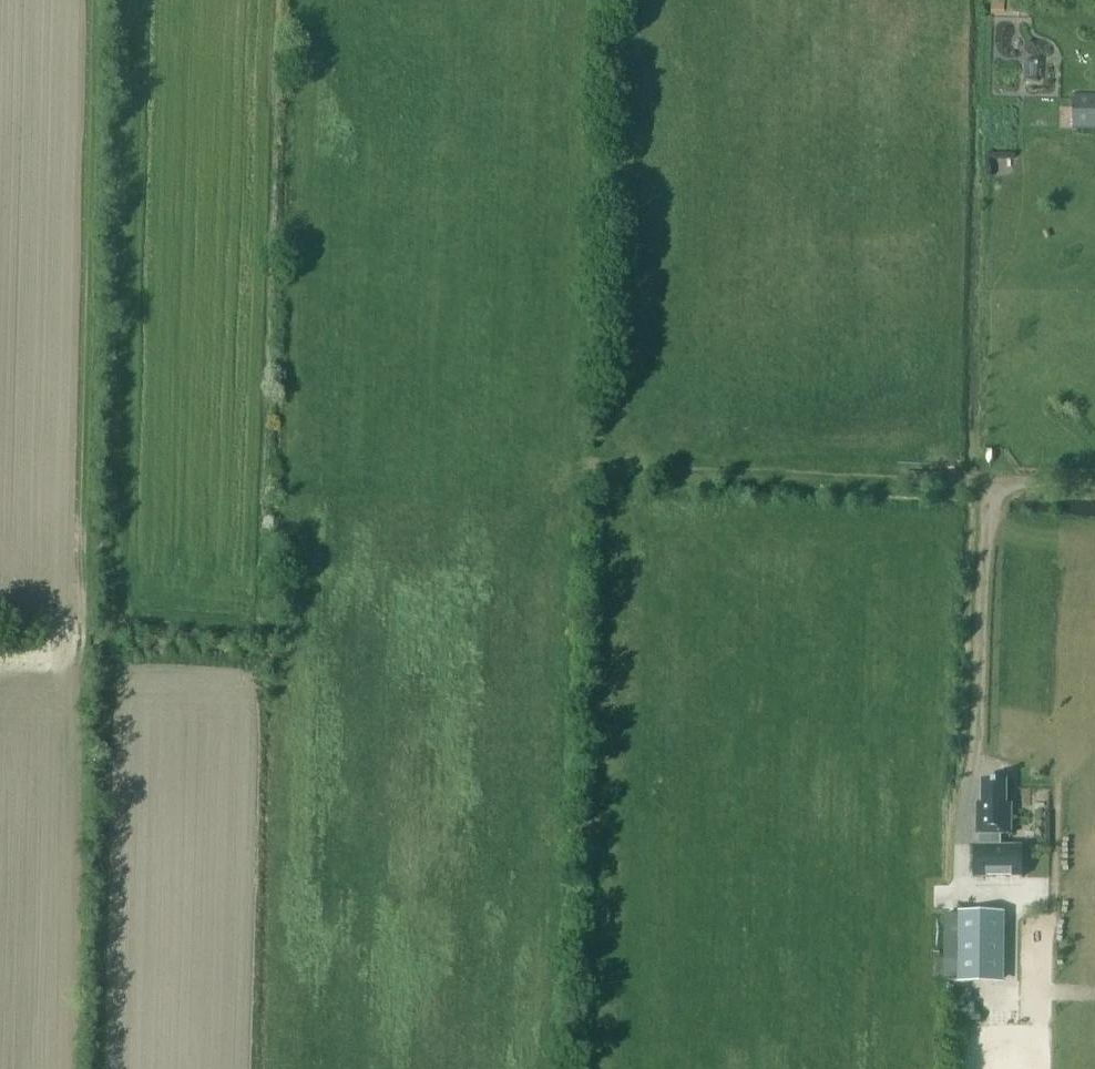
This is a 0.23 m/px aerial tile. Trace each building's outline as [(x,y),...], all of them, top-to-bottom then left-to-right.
[(1094,128),(1094,94),(1074,94),(1073,127),(1094,128)] [(983,804),(978,804),(978,834),(982,834),(982,845),(978,845),(978,846),(975,846),(976,877),(1022,877),(1022,847),(1002,847),(1002,834),(1011,834),(1011,804),(1006,804),(1007,781),(983,780),(983,804)] [(960,980),(1002,980),(1002,914),(960,913),(960,980)]
